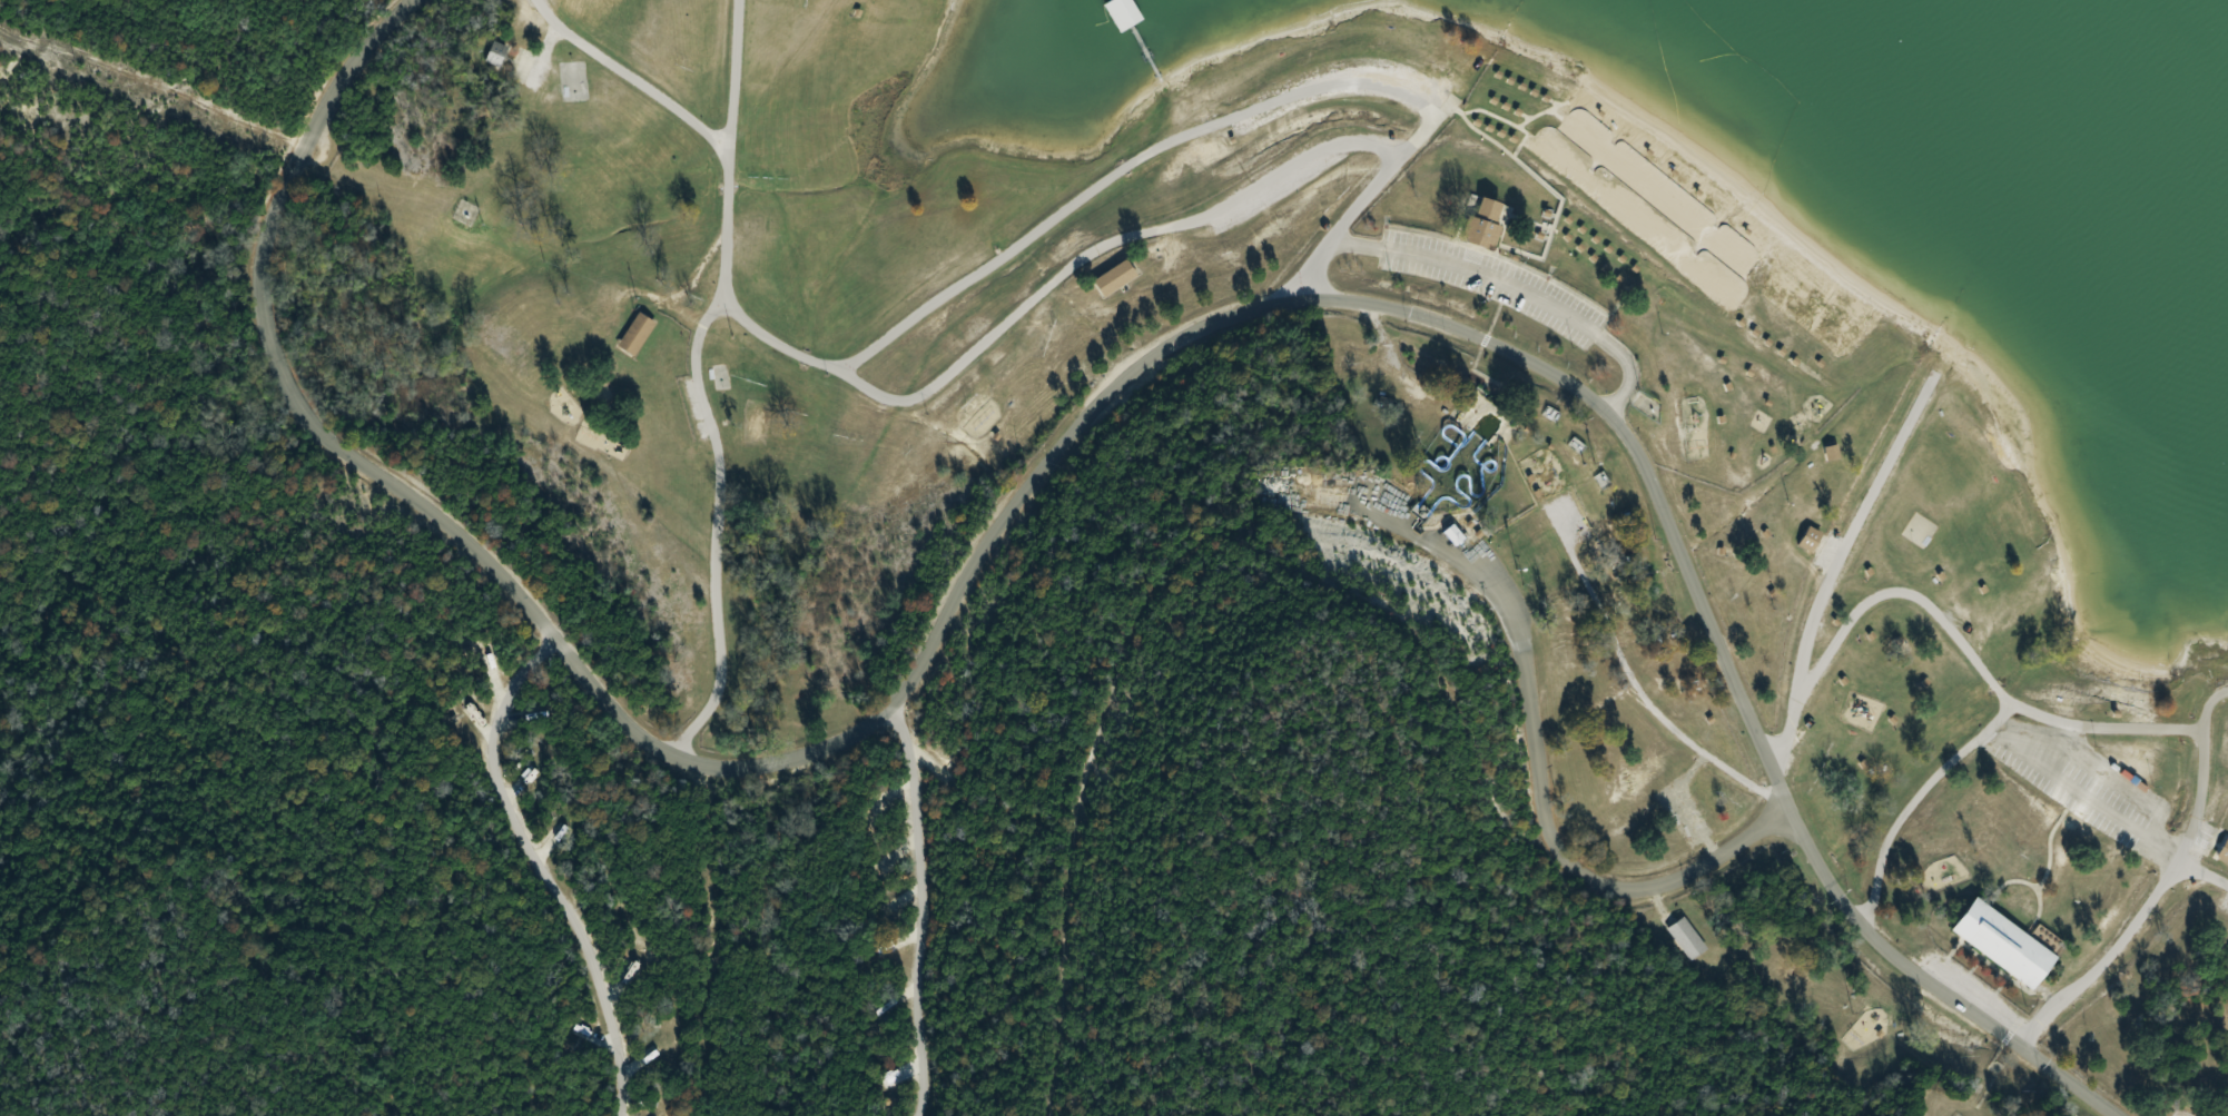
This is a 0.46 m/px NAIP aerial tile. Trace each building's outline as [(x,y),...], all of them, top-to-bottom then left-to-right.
[(1113,38),(1132,19),(1113,0),(1103,0),(1089,14),(1113,38)] [(498,69),(508,49),(493,42),(483,62),(498,69)] [(1461,241),(1495,251),(1502,228),(1495,226),(1501,205),(1480,199),(1474,220),(1468,218),(1461,241)] [(1102,299),(1137,281),(1127,262),(1093,280),(1102,299)] [(655,326),(638,314),(615,347),(632,358),(655,326)] [(718,382),(718,390),(732,390),(732,382),(718,382)] [(1458,547),(1465,539),(1451,526),(1444,534),(1458,547)] [(1821,536),(1809,527),(1797,545),(1810,553),(1821,536)] [(2226,838),(2216,858),(2227,865),(2227,840),(2226,838)] [(2035,990),(2057,956),(1972,900),(1949,933),(2035,990)] [(1707,950),(1683,918),(1668,929),(1693,962),(1707,950)] [(638,970),(628,967),(621,986),(631,989),(638,970)]
